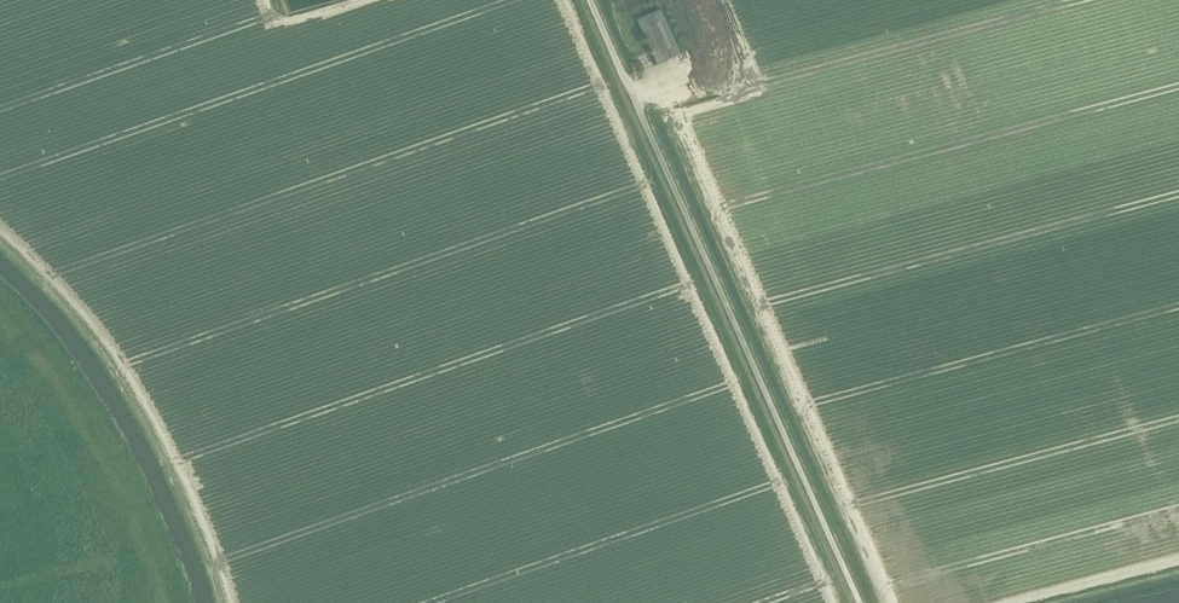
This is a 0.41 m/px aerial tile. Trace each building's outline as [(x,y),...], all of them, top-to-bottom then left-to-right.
[(657,63),(680,54),(660,9),(638,19),(657,63)]
